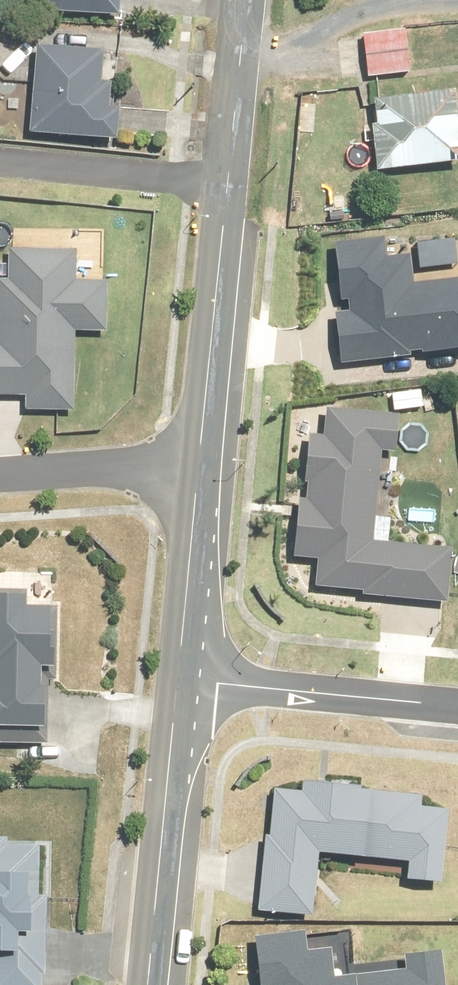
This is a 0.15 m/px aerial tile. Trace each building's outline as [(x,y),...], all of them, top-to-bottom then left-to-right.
[(59,15),(123,20),(123,12),(124,0),(38,0),(59,15)] [(399,73),(412,72),(408,29),(366,33),(370,72),(370,76),(399,73)] [(121,144),(122,132),(124,112),(112,111),(113,106),(115,86),(104,85),(107,54),(39,49),(36,77),(31,136),(115,143),(121,144)] [(378,98),(381,122),(375,123),(380,169),(452,161),(450,148),(457,147),(457,89),(378,98)] [(386,242),(336,248),(343,305),(335,306),(342,366),(457,352),(457,284),(413,289),(410,259),(388,262),(386,242)] [(10,253),(9,289),(1,289),(0,322),(0,399),(27,400),(26,412),(73,414),(77,334),(107,335),(109,286),(75,285),(76,255),(10,253)] [(399,419),(332,412),(328,440),(313,439),(306,506),(301,505),(296,559),(318,562),(315,592),(441,605),(447,553),(376,545),(386,453),(395,454),(399,419)] [(28,596),(0,595),(0,745),(43,747),(46,669),(55,669),(58,611),(27,610),(28,596)] [(358,788),(305,782),(304,796),(276,793),(262,912),(311,917),(319,853),(410,863),(408,880),(443,884),(451,812),(417,808),(418,800),(357,793),(358,788)] [(41,851),(0,848),(0,984),(43,984),(49,898),(37,897),(41,851)] [(351,961),(348,929),(257,940),(263,984),(444,984),(440,955),(405,959),(407,973),(331,982),(329,963),(351,961)]
